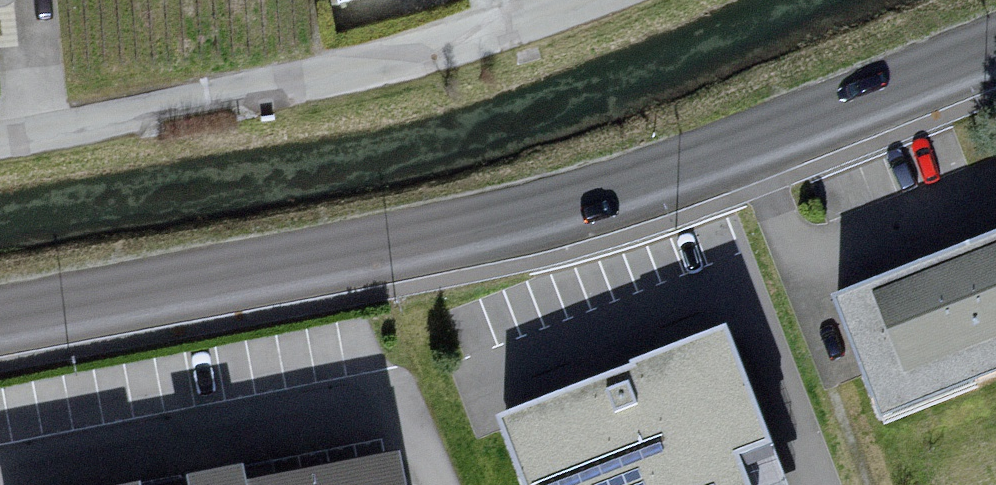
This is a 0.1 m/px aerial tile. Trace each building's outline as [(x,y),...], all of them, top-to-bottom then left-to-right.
[(9,4),(9,0),(0,0),(0,9),(9,4)] [(831,313),(881,438),(995,392),(995,248),(831,313)] [(505,433),(525,484),(790,484),(734,343),(505,433)] [(385,451),(207,484),(391,484),(385,451)]
